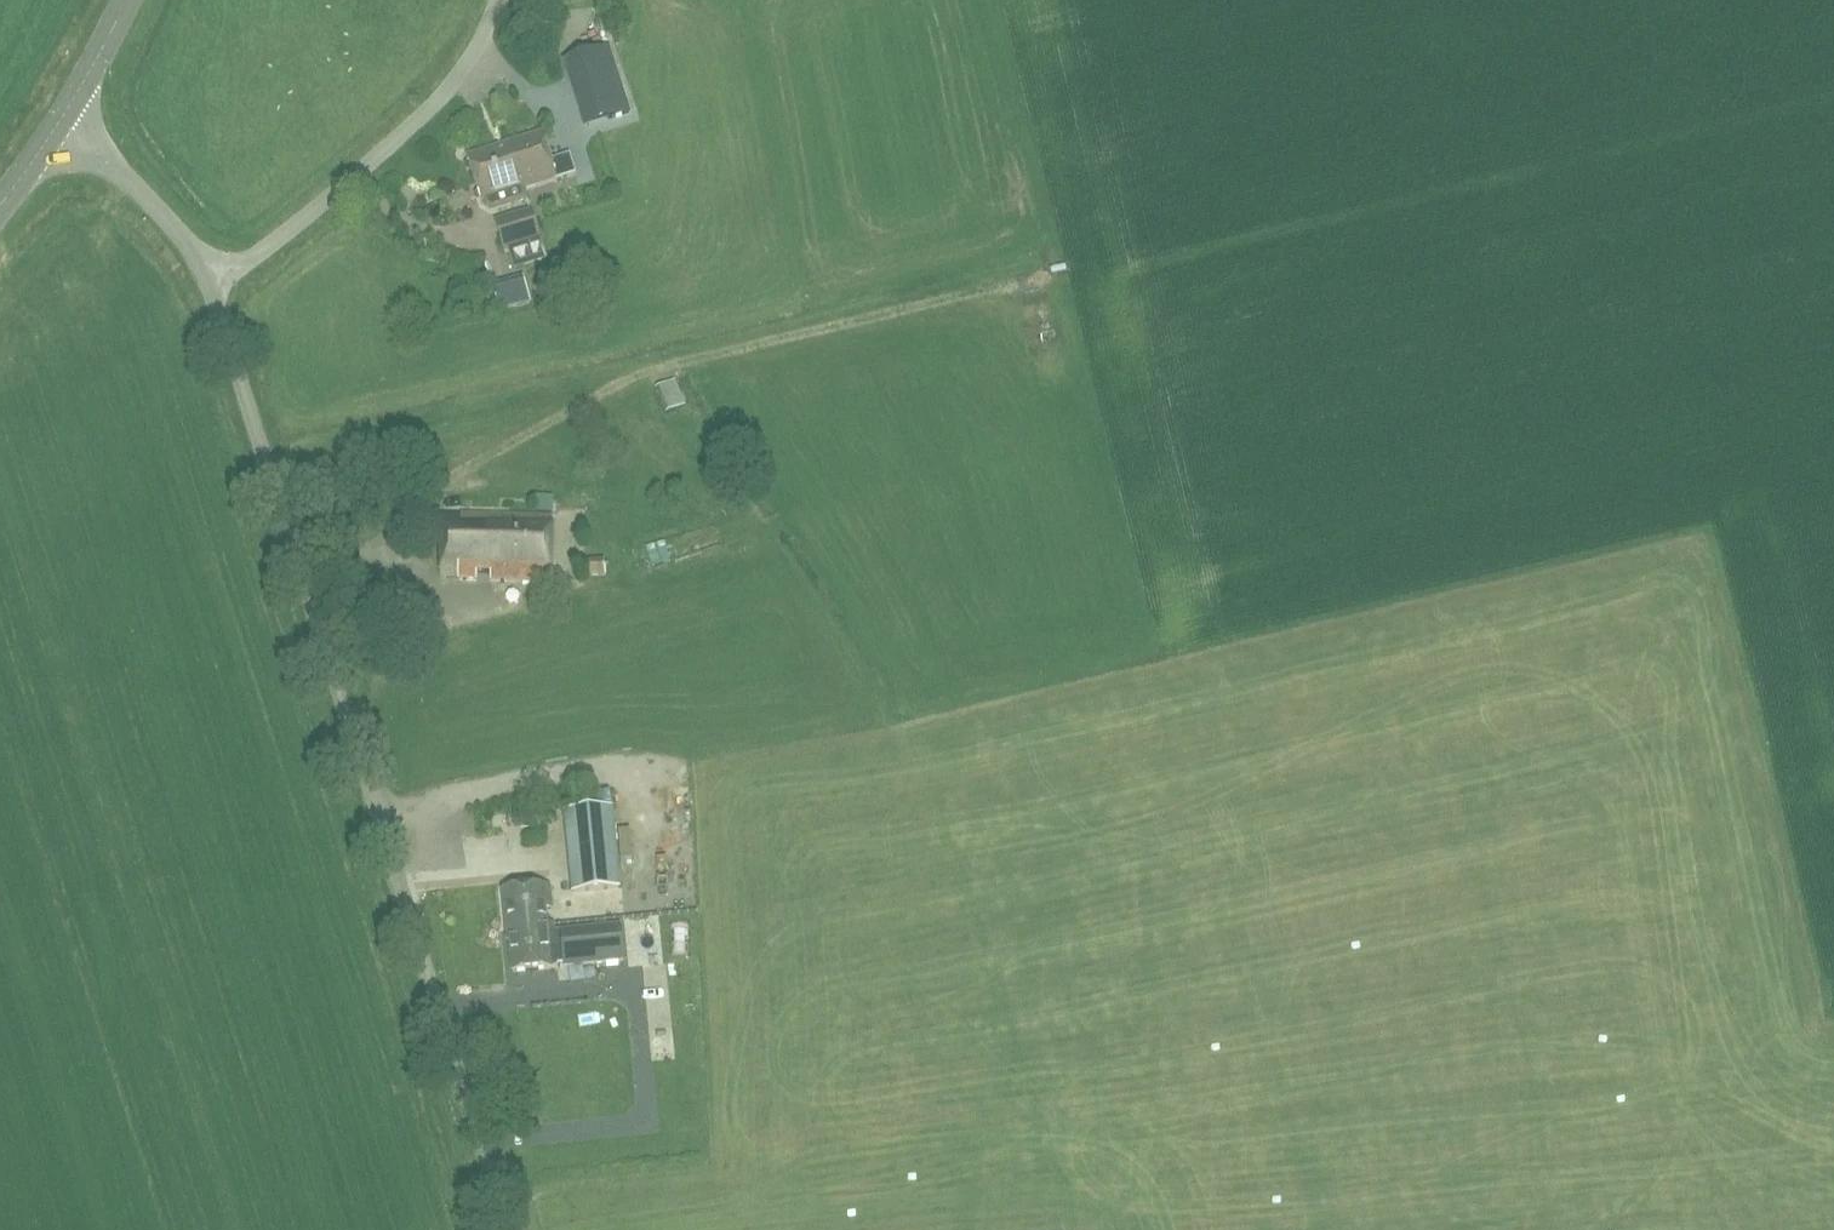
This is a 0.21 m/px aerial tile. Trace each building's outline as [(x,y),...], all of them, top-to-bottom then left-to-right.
[(631,120),(606,48),(563,62),(589,137),(632,122),(631,120)] [(523,190),(525,189),(555,180),(556,180),(577,174),(571,154),(549,161),(540,133),(508,144),(523,190)] [(529,201),(525,189),(523,190),(508,144),(467,157),(485,210),(492,213),(529,201)] [(547,260),(535,222),(534,222),(530,211),(496,221),(511,271),(547,260)] [(527,270),(499,276),(504,304),(532,298),(527,270)] [(664,414),(686,405),(676,381),(654,389),(664,414)] [(510,540),(511,516),(461,514),(461,517),(440,517),(440,577),(458,577),(458,579),(476,580),(476,572),(490,573),(490,580),(551,581),(553,536),(526,535),(526,543),(520,542),(520,540),(510,540)] [(526,535),(553,536),(553,517),(511,516),(510,540),(520,540),(520,542),(526,543),(526,535)] [(585,577),(606,576),(604,560),(583,561),(585,577)] [(564,810),(572,889),(616,885),(608,806),(564,810)] [(508,930),(508,929),(547,926),(547,925),(545,909),(552,908),(549,886),(502,891),(506,930),(508,930)] [(547,926),(508,929),(508,930),(512,972),(557,968),(557,965),(564,964),(565,967),(623,961),(619,926),(554,932),(553,926),(553,924),(547,925),(547,926)]
